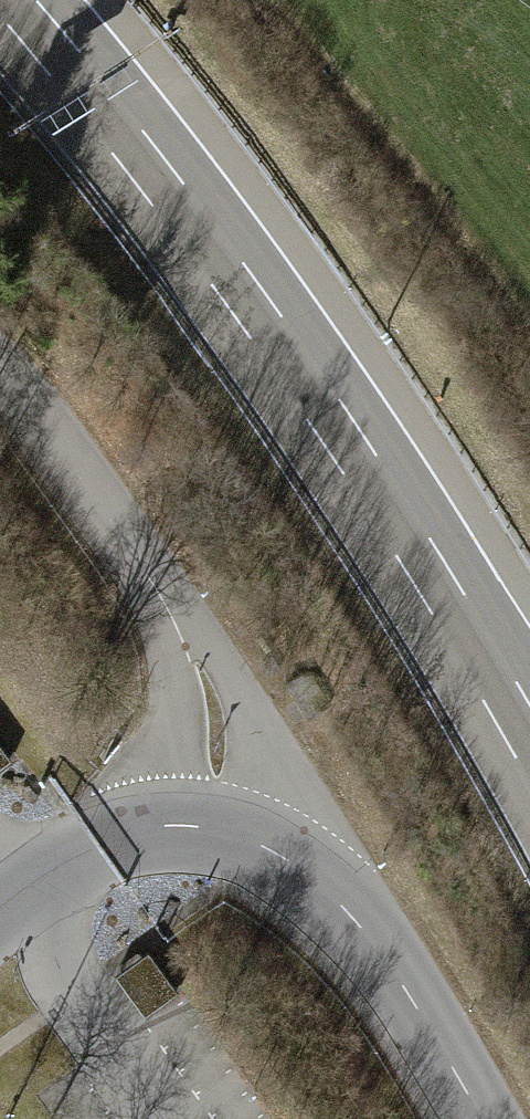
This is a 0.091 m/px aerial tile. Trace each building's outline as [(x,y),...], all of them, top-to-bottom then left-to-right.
[(112,984),(138,1024),(166,1005),(140,966),(112,984)]
